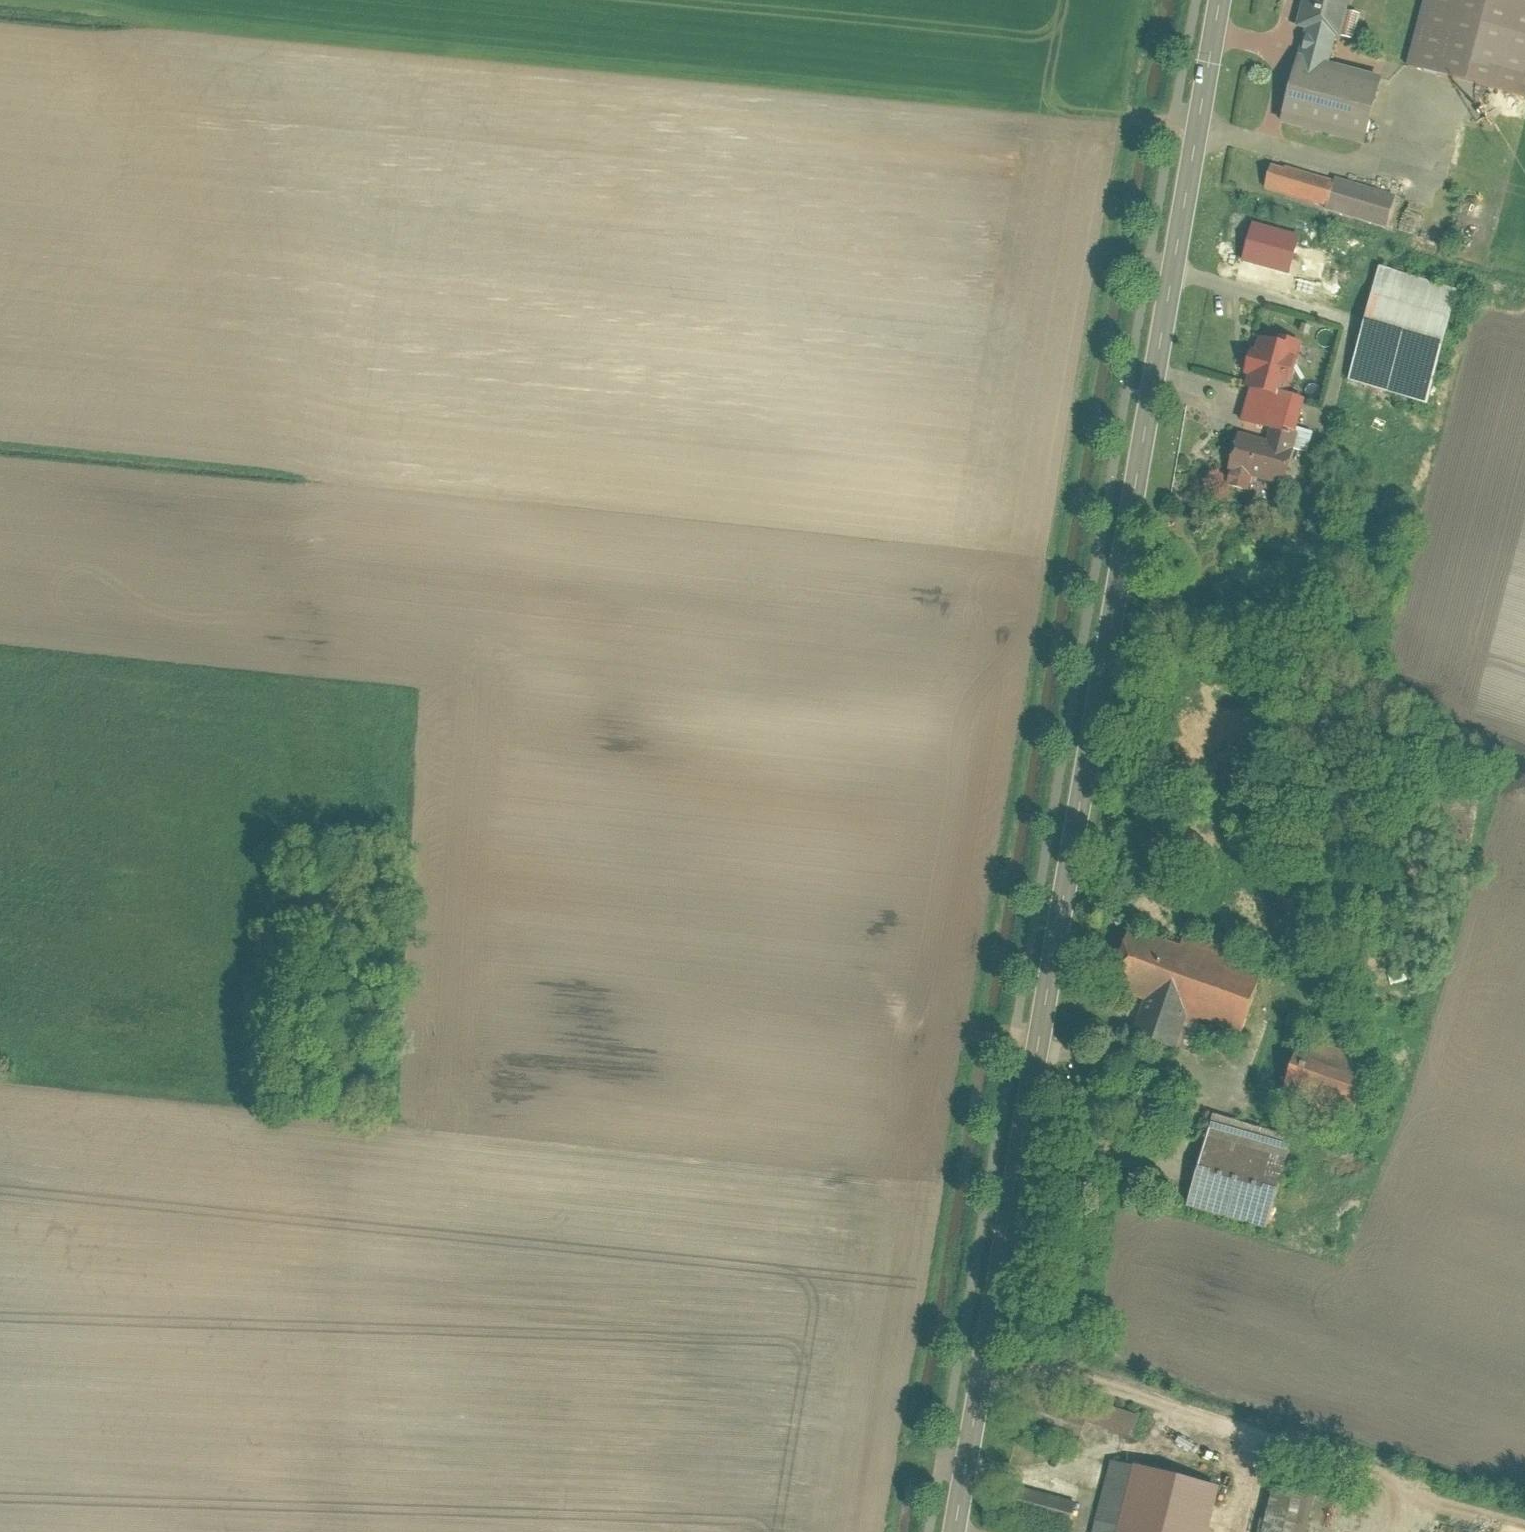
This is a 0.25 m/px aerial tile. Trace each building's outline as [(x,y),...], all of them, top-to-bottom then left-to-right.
[(1350,0),(1303,0),(1296,29),(1340,40),(1350,0)] [(1398,66),(1518,97),(1524,71),(1524,0),(1415,0),(1398,66)] [(1373,75),(1291,52),(1273,119),(1355,142),(1373,75)] [(1266,192),(1397,226),(1405,195),(1274,161),(1266,192)] [(1262,225),(1252,259),(1294,271),(1304,238),(1262,225)] [(1461,292),(1380,269),(1348,382),(1429,405),(1461,292)] [(1300,349),(1264,339),(1241,420),(1293,434),(1303,402),(1286,397),(1300,349)] [(1291,451),(1242,437),(1228,486),(1250,493),(1253,480),(1281,488),(1291,451)] [(1262,974),(1133,931),(1112,994),(1144,1004),(1135,1033),(1178,1047),(1187,1018),(1242,1036),(1262,974)] [(1367,1126),(1379,1078),(1297,1057),(1285,1104),(1367,1126)] [(1285,1143),(1212,1123),(1188,1207),(1260,1228),(1285,1143)] [(1130,1440),(1137,1417),(1089,1403),(1088,1405),(1082,1426),(1130,1440)] [(1111,1462),(1093,1531),(1201,1531),(1213,1489),(1111,1462)] [(1259,1531),(1303,1531),(1313,1491),(1273,1481),(1259,1531)] [(1073,1503),(1017,1488),(1011,1510),(1067,1525),(1073,1503)]
